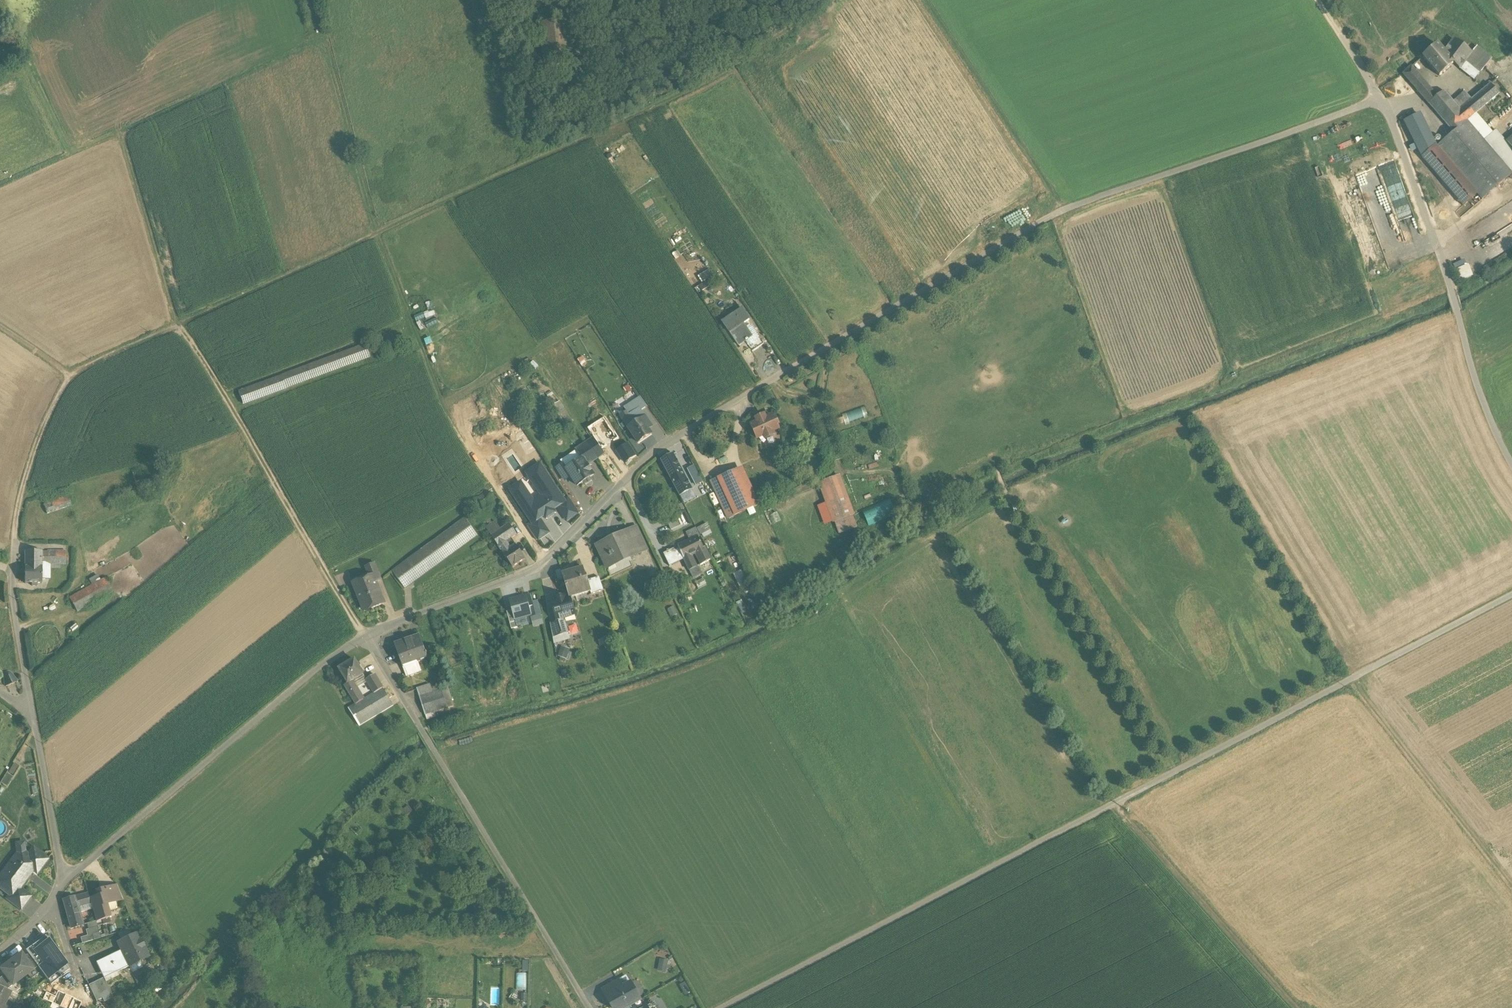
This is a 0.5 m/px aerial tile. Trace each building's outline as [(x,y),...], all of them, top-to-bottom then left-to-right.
[(567,27),(543,30),(548,67),(571,64),(567,27)] [(1471,54),(1454,41),(1444,54),(1454,65),(1459,69),(1466,61),(1471,55),(1471,54)] [(1438,45),(1422,59),(1438,77),(1454,65),(1444,54),(1438,45)] [(1476,48),(1471,54),(1471,55),(1466,61),(1480,74),(1492,60),(1476,48)] [(1436,98),(1411,68),(1403,76),(1428,105),(1436,98)] [(1459,110),(1457,112),(1444,123),(1453,133),(1475,114),(1499,95),(1491,85),(1471,101),(1459,110)] [(1452,103),(1443,92),(1436,98),(1428,105),(1444,123),(1457,112),(1459,110),(1452,103)] [(1464,93),(1452,103),(1459,110),(1471,101),(1464,93)] [(1404,122),(1422,159),(1436,148),(1420,114),(1404,122)] [(1492,134),(1475,114),(1467,121),(1511,175),(1511,151),(1505,143),(1495,131),(1492,134)] [(1467,121),(1453,133),(1436,148),(1482,201),(1511,175),(1467,121)] [(1476,195),(1436,148),(1422,159),(1462,207),(1476,195)] [(1466,227),(1475,244),(1511,224),(1511,202),(1466,227)] [(1458,268),(1462,280),(1473,277),(1469,264),(1458,268)] [(741,309),(722,322),(731,335),(744,326),(750,322),(741,309)] [(744,326),(731,335),(739,348),(746,343),(747,343),(749,342),(749,341),(752,339),(746,330),(744,326)] [(759,339),(752,328),(749,328),(746,330),(752,339),(749,341),(749,342),(747,343),(746,343),(748,347),(751,347),(759,342),(759,339)] [(759,342),(751,347),(748,347),(752,353),(764,346),(760,339),(759,339),(759,342)] [(640,399),(634,403),(639,410),(641,413),(647,409),(640,399)] [(634,403),(624,409),(627,414),(629,417),(639,410),(634,403)] [(848,424),(868,416),(864,406),(845,413),(848,424)] [(629,417),(627,414),(620,418),(628,430),(635,425),(629,417)] [(764,416),(757,420),(758,424),(752,427),(758,439),(764,436),(766,440),(774,437),(772,433),(779,430),(773,417),(766,420),(764,416)] [(628,430),(638,445),(652,436),(648,431),(645,426),(642,421),(635,425),(628,430)] [(615,450),(624,464),(637,456),(629,442),(615,450)] [(587,445),(577,451),(582,460),(583,460),(587,466),(597,460),(587,445)] [(682,473),(673,456),(661,462),(671,480),(681,474),(682,473)] [(567,470),(566,471),(571,478),(577,487),(594,476),(587,466),(583,460),(582,460),(567,470)] [(567,470),(564,465),(557,470),(565,482),(571,478),(566,471),(567,470)] [(511,491),(533,524),(539,520),(544,517),(547,521),(556,514),(554,511),(558,508),(565,503),(564,502),(540,466),(528,475),(543,498),(534,504),(521,484),(511,491)] [(737,471),(719,480),(735,516),(754,508),(737,471)] [(686,483),(681,474),(671,480),(676,489),(686,483)] [(840,477),(821,484),(830,508),(849,500),(840,477)] [(700,478),(687,484),(691,492),(704,486),(700,478)] [(686,483),(676,489),(680,497),(691,492),(687,484),(686,483)] [(487,493),(477,499),(484,509),(494,503),(487,493)] [(66,497),(42,505),(45,515),(69,507),(66,497)] [(869,526),(897,514),(890,498),(862,510),(869,526)] [(567,521),(579,514),(569,499),(564,502),(565,503),(558,508),(567,521)] [(666,520),(671,531),(681,526),(676,515),(666,520)] [(465,519),(392,573),(404,590),(477,536),(465,519)] [(528,528),(537,541),(549,533),(539,520),(533,524),(528,528)] [(495,523),(486,529),(492,538),(501,531),(495,522),(495,523)] [(516,546),(511,550),(506,543),(512,539),(517,536),(509,525),(501,531),(492,538),(513,568),(525,560),(516,546)] [(636,528),(628,531),(639,554),(647,551),(636,528)] [(628,531),(596,546),(607,569),(639,554),(628,531)] [(698,538),(678,548),(684,559),(696,553),(703,550),(698,538)] [(512,539),(506,543),(511,550),(516,546),(512,539)] [(684,559),(678,548),(672,551),(667,551),(667,553),(664,555),(670,567),(670,566),(684,559)] [(705,549),(696,553),(701,565),(711,560),(705,549)] [(66,551),(41,552),(41,567),(41,580),(49,580),(49,564),(65,565),(66,551)] [(41,552),(24,552),(24,567),(41,567),(41,552)] [(684,559),(689,572),(698,567),(693,555),(684,559)] [(382,581),(375,565),(366,569),(370,578),(372,584),(375,583),(382,581)] [(24,567),(24,584),(31,584),(31,586),(36,586),(36,584),(41,584),(41,580),(41,567),(24,567)] [(693,578),(701,574),(698,567),(689,572),(693,578)] [(584,569),(572,572),(573,573),(563,576),(569,596),(570,599),(591,593),(592,592),(588,581),(587,577),(586,577),(584,569)] [(104,575),(68,595),(75,608),(111,588),(104,575)] [(372,584),(370,578),(353,585),(365,613),(384,605),(375,583),(372,584)] [(599,578),(588,581),(592,592),(591,593),(592,595),(604,591),(599,578)] [(569,596),(552,601),(555,609),(554,609),(555,618),(557,622),(558,622),(561,630),(559,631),(560,636),(569,633),(567,627),(578,624),(570,599),(569,596)] [(510,602),(513,611),(515,619),(531,615),(526,597),(510,602)] [(517,628),(513,611),(507,612),(511,629),(517,628)] [(531,618),(534,628),(544,625),(541,615),(531,618)] [(557,622),(550,624),(553,638),(560,636),(559,631),(561,630),(558,622),(557,622)] [(420,635),(395,644),(403,668),(428,659),(420,635)] [(567,659),(570,648),(562,646),(559,656),(567,659)] [(363,676),(354,661),(339,670),(348,684),(348,685),(353,682),(363,676)] [(5,675),(4,676),(6,687),(6,685),(9,685),(13,683),(16,681),(17,683),(17,682),(10,674),(9,673),(8,673),(7,673),(5,674),(5,675)] [(383,689),(375,676),(366,681),(374,694),(383,689)] [(364,700),(353,682),(348,685),(348,684),(345,686),(356,705),(357,705),(364,701),(364,700)] [(430,685),(417,689),(420,698),(433,693),(430,685)] [(374,694),(364,700),(364,701),(357,705),(356,705),(349,709),(360,727),(393,706),(383,689),(374,694)] [(433,693),(420,698),(426,716),(435,713),(447,709),(442,691),(433,693)] [(28,856),(24,852),(18,853),(0,877),(0,889),(7,894),(11,889),(9,887),(12,883),(20,889),(33,872),(37,875),(48,860),(33,849),(28,856)] [(20,889),(12,883),(9,887),(11,889),(7,894),(9,896),(6,900),(20,911),(31,897),(20,889)] [(122,898),(116,884),(108,886),(109,887),(111,887),(115,901),(122,898)] [(109,887),(96,892),(97,897),(90,899),(91,902),(96,922),(102,920),(109,918),(109,919),(110,918),(106,905),(115,902),(115,901),(111,887),(109,887)] [(88,894),(75,897),(77,905),(91,902),(90,899),(88,894)] [(75,897),(64,901),(66,909),(77,905),(75,897)] [(77,905),(66,909),(71,928),(82,925),(77,905)] [(97,926),(86,930),(87,935),(92,934),(99,932),(97,926)] [(87,935),(80,938),(82,944),(94,940),(92,934),(87,935)] [(137,934),(122,942),(125,949),(121,951),(129,966),(148,957),(137,934)] [(43,945),(40,941),(26,951),(30,956),(38,967),(39,968),(44,965),(34,952),(43,945)] [(39,968),(48,980),(57,974),(66,966),(58,956),(59,955),(49,941),(43,945),(34,952),(44,965),(39,968)] [(121,951),(96,963),(104,978),(129,966),(121,951)] [(25,960),(21,954),(11,962),(23,978),(33,970),(25,960)] [(38,967),(30,956),(25,960),(33,970),(38,967)] [(23,978),(11,962),(0,970),(5,975),(12,986),(23,978)] [(70,971),(66,966),(57,974),(60,978),(70,971)] [(0,979),(0,986),(7,989),(12,986),(5,975),(0,979)] [(101,980),(89,986),(96,1001),(102,998),(105,1002),(111,999),(101,980)] [(619,981),(603,991),(607,998),(623,988),(619,981)] [(623,988),(607,998),(608,998),(610,997),(613,1002),(612,1005),(613,1007),(627,1007),(634,1004),(640,1001),(635,991),(632,993),(628,986),(623,988)] [(4,989),(0,996),(0,1000),(7,1003),(7,1002),(13,993),(4,989)] [(43,990),(38,1000),(45,1003),(49,995),(45,993),(46,991),(43,990)] [(70,1000),(47,990),(46,991),(45,993),(49,995),(55,998),(69,1004),(70,1000)] [(45,1005),(51,1007),(55,998),(49,995),(45,1003),(45,1005)] [(55,998),(51,1007),(74,1007),(74,1006),(69,1004),(55,998)] [(0,1000),(0,1007),(10,1007),(11,1006),(7,1003),(0,1000)]
